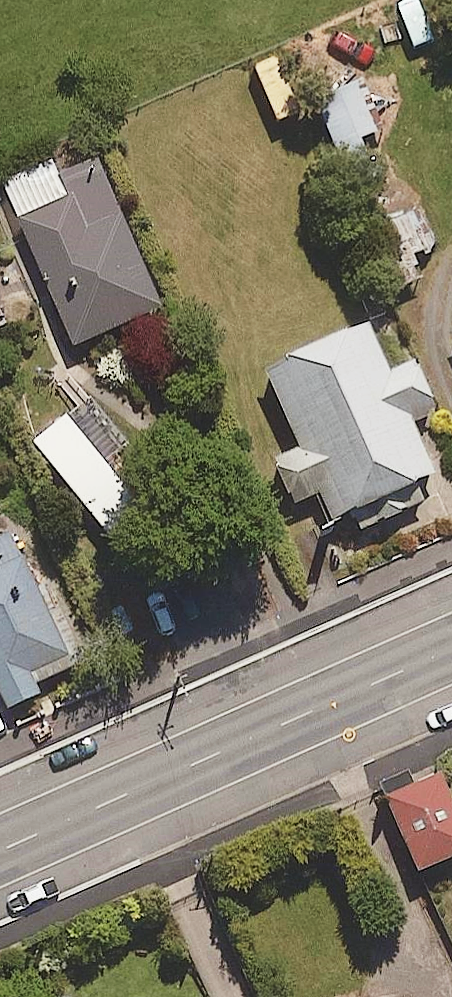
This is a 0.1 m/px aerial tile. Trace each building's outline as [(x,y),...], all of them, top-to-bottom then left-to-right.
[(374,129),(361,79),(326,88),(339,138),(374,129)] [(160,300),(95,153),(57,169),(67,191),(16,213),(72,339),(160,300)] [(368,224),(395,284),(418,273),(410,255),(432,245),(413,203),(368,224)] [(277,344),(279,349),(261,357),(299,442),(273,453),(293,498),(318,487),(329,513),(348,505),(357,524),(424,495),(414,472),(430,465),(409,416),(434,405),(413,355),(386,366),(363,313),(347,319),(345,315),(277,344)] [(5,701),(36,687),(31,678),(71,660),(14,534),(0,540),(0,691),(5,701)] [(438,767),(384,791),(417,865),(451,850),(451,799),(438,767)]
